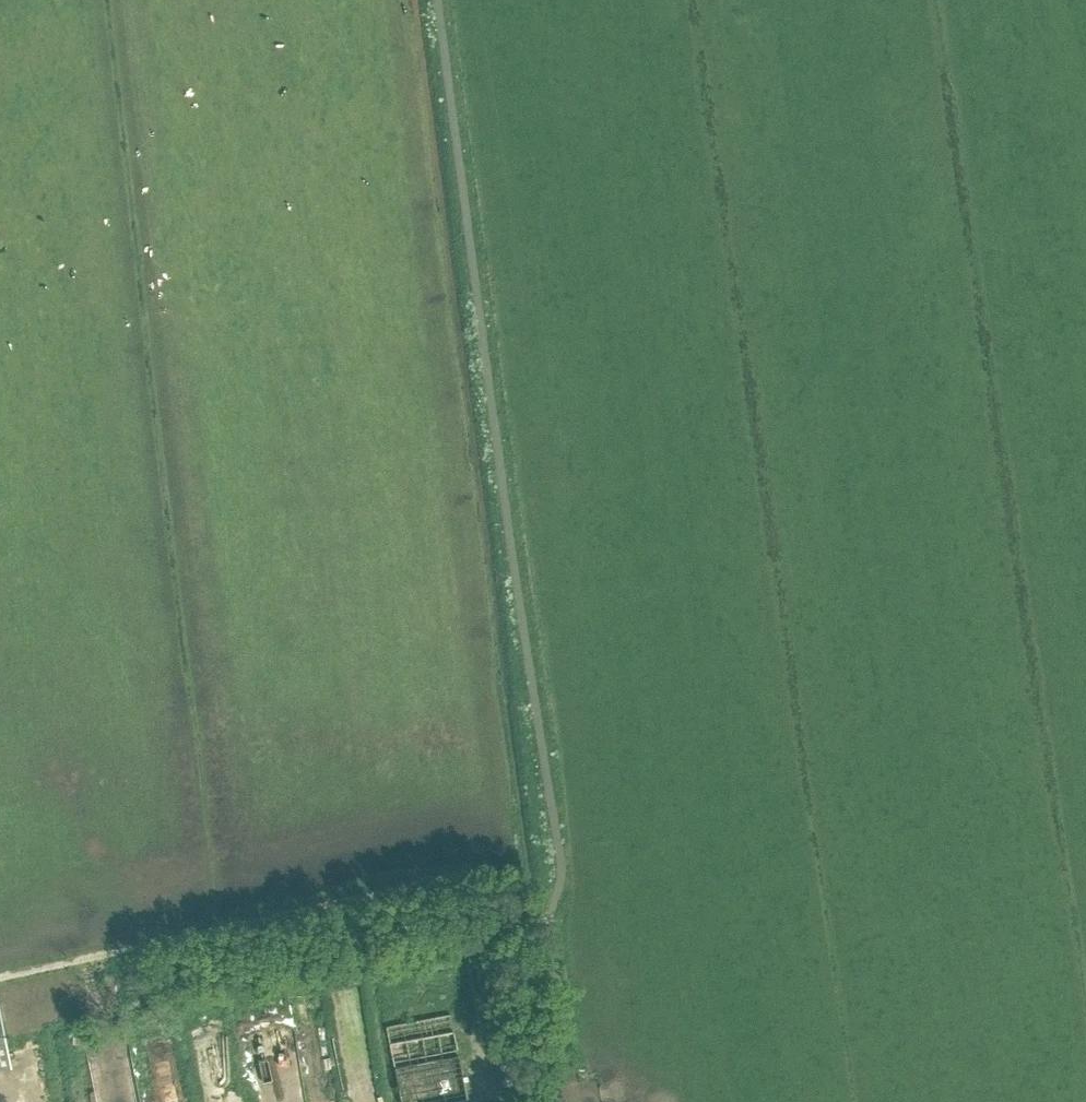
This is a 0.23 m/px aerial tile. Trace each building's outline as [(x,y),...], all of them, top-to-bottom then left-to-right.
[(13,1074),(1,1008),(0,1008),(0,1077),(13,1074)] [(389,1046),(400,1101),(464,1101),(466,1101),(453,1033),(389,1046)] [(186,1072),(190,1047),(173,1044),(169,1069),(186,1072)]
